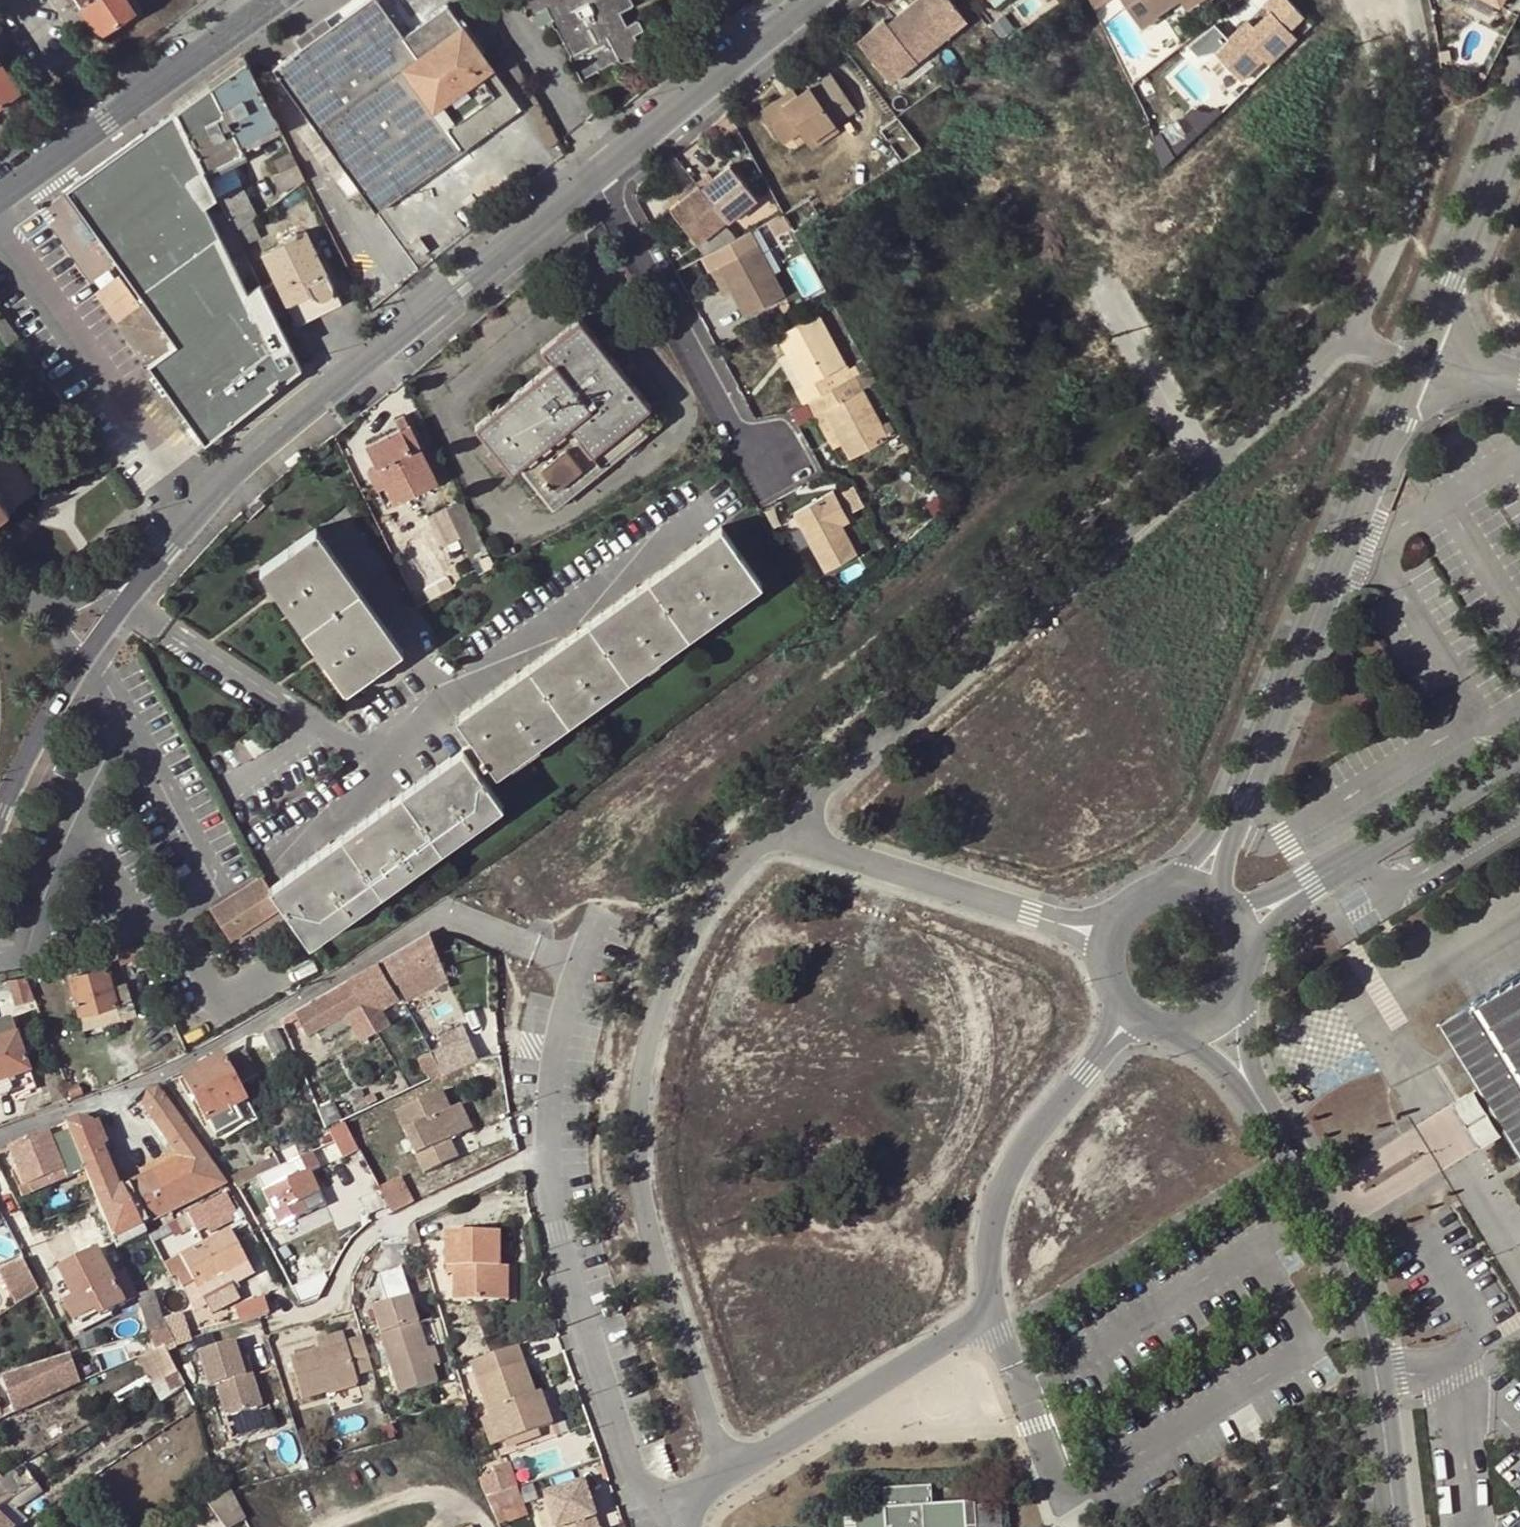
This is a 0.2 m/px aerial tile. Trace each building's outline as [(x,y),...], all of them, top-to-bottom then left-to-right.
[(133,10),(126,0),(79,0),(101,32),(133,10)] [(339,17),(308,41),(272,67),(376,207),(462,144),(438,111),(466,90),(461,83),(490,61),(447,3),(406,34),(380,0),(362,0),(339,17)] [(520,4),(522,3),(524,7),(521,9),(522,12),(530,13),(541,7),(544,14),(577,77),(617,55),(648,47),(637,26),(643,24),(637,12),(631,15),(625,19),(618,7),(625,3),(631,0),(518,0),(520,4)] [(884,21),(882,19),(857,40),(890,81),(950,33),(947,30),(963,17),(949,0),(911,0),(891,16),(895,21),(889,26),(884,21)] [(1003,20),(1028,0),(986,0),(1003,20)] [(1141,24),(1156,14),(1155,11),(1170,0),(1124,0),(1141,24)] [(1287,0),(1268,0),(1262,6),(1268,13),(1256,25),(1249,17),(1211,54),(1239,82),(1262,60),(1268,66),(1295,40),(1286,31),(1302,16),(1287,0)] [(631,15),(625,3),(618,7),(625,19),(631,15)] [(541,7),(530,13),(534,19),(544,14),(541,7)] [(308,41),(339,17),(332,8),(300,31),(308,41)] [(1256,25),(1264,16),(1257,9),(1249,17),(1256,25)] [(891,16),(884,21),(889,26),(895,21),(891,16)] [(277,126),(245,60),(218,80),(247,140),(277,126)] [(520,101),(490,61),(461,83),(466,90),(438,111),(462,144),(520,101)] [(19,90),(0,62),(0,103),(19,90)] [(831,69),(811,85),(840,119),(860,103),(831,69)] [(247,140),(218,80),(204,90),(233,147),(247,140)] [(840,119),(811,85),(799,95),(787,106),(782,99),(766,113),(791,143),(807,130),(815,139),(840,119)] [(787,106),(799,95),(795,89),(782,99),(787,106)] [(204,90),(175,110),(205,171),(228,160),(236,155),(233,147),(204,90)] [(204,441),(300,365),(276,317),(261,287),(258,279),(244,289),(191,181),(205,171),(175,110),(65,189),(145,301),(174,343),(147,363),(204,441)] [(1176,138),(1194,127),(1184,111),(1166,122),(1176,138)] [(847,127),(840,119),(815,139),(821,146),(847,127)] [(273,160),(279,173),(296,165),(290,153),(273,160)] [(236,155),(228,160),(230,164),(239,160),(236,155)] [(228,160),(205,171),(216,192),(239,181),(230,164),(228,160)] [(280,191),(303,180),(296,165),(279,173),(273,176),(280,191)] [(710,177),(699,187),(701,189),(723,218),(725,220),(754,198),(732,168),(715,182),(710,177)] [(239,181),(216,192),(227,216),(250,203),(239,181)] [(723,218),(701,189),(671,212),(694,241),(723,218)] [(234,230),(256,214),(250,203),(227,216),(234,230)] [(261,287),(276,317),(289,311),(293,318),(337,296),(303,230),(295,234),(291,236),(259,252),(273,281),(261,287)] [(749,233),(700,258),(707,272),(717,268),(730,293),(743,316),(782,295),(749,233)] [(717,268),(707,272),(721,298),(730,293),(717,268)] [(337,296),(293,318),(295,324),(339,302),(337,296)] [(117,322),(147,363),(174,343),(145,301),(117,322)] [(805,404),(810,402),(841,384),(834,371),(848,363),(820,312),(777,335),(787,354),(804,385),(796,389),(805,404)] [(16,336),(0,315),(0,343),(3,346),(9,341),(16,336)] [(649,407),(574,316),(539,346),(550,359),(473,422),(512,468),(517,463),(552,505),(644,430),(635,419),(649,407)] [(16,352),(24,346),(18,338),(16,336),(9,341),(16,352)] [(38,401),(54,389),(24,346),(16,352),(35,377),(25,384),(38,401)] [(780,357),(796,389),(804,385),(787,354),(780,357)] [(874,383),(867,370),(841,384),(810,402),(817,414),(826,409),(863,389),(874,383)] [(889,437),(863,389),(826,409),(852,457),(889,437)] [(852,457),(826,409),(817,414),(843,462),(852,457)] [(397,426),(406,422),(402,414),(394,418),(397,426)] [(435,479),(406,422),(397,426),(363,443),(372,462),(364,465),(384,504),(435,479)] [(22,500),(37,490),(9,450),(2,456),(0,453),(0,469),(22,500)] [(22,500),(0,469),(0,516),(22,500)] [(850,511),(866,505),(858,483),(842,488),(850,511)] [(867,548),(852,518),(841,524),(836,514),(847,508),(836,488),(795,510),(825,570),(867,548)] [(478,573),(493,565),(460,497),(432,511),(446,540),(459,533),(478,573)] [(841,524),(852,518),(847,508),(836,514),(841,524)] [(441,542),(446,540),(432,511),(427,514),(441,542)] [(761,572),(721,518),(456,711),(473,735),(270,885),(311,942),(444,844),(443,842),(525,782),(515,768),(494,784),(486,774),(761,572)] [(400,645),(313,526),(258,566),(345,685),(400,645)] [(248,927),(280,906),(262,876),(227,897),(228,898),(248,927)] [(227,897),(207,907),(228,940),(248,927),(228,898),(227,897)] [(447,978),(430,933),(403,948),(384,959),(405,998),(447,978)] [(141,946),(118,952),(120,962),(145,956),(141,946)] [(391,985),(378,962),(348,980),(360,1002),(391,985)] [(107,966),(71,976),(80,1011),(117,1002),(107,966)] [(1473,1002),(1519,1078),(1519,973),(1473,1002)] [(15,1004),(34,998),(26,975),(8,979),(15,1004)] [(360,1002),(348,980),(316,998),(328,1021),(360,1002)] [(360,1002),(364,1009),(372,1005),(375,1009),(398,996),(391,985),(360,1002)] [(316,998),(312,1001),(324,1023),(328,1021),(316,998)] [(312,1001),(296,1010),(304,1026),(307,1033),(324,1023),(312,1001)] [(335,1032),(358,1019),(367,1015),(364,1009),(360,1002),(328,1021),(335,1032)] [(1476,1086),(1505,1132),(1508,1138),(1519,1157),(1519,1078),(1473,1002),(1438,1023),(1452,1047),(1458,1055),(1467,1070),(1476,1086)] [(367,1015),(376,1031),(385,1026),(375,1009),(372,1005),(364,1009),(367,1015)] [(368,1036),(376,1031),(367,1015),(358,1019),(368,1036)] [(17,1036),(11,1019),(0,1023),(0,1042),(17,1036)] [(287,1053),(275,1029),(262,1036),(274,1060),(287,1053)] [(443,1074),(474,1060),(473,1059),(465,1034),(430,1050),(431,1051),(443,1074)] [(0,1042),(0,1083),(30,1073),(17,1036),(0,1042)] [(291,1043),(301,1071),(311,1067),(300,1040),(291,1043)] [(242,1084),(255,1077),(257,1076),(243,1050),(228,1059),(242,1084)] [(432,1079),(443,1074),(431,1051),(420,1057),(432,1079)] [(245,1100),(223,1057),(184,1078),(198,1104),(207,1121),(233,1107),(245,1100)] [(0,1083),(0,1095),(14,1090),(34,1083),(30,1073),(0,1083)] [(260,1085),(255,1077),(242,1084),(246,1093),(260,1085)] [(198,1104),(184,1078),(178,1081),(193,1107),(198,1104)] [(36,1089),(34,1083),(14,1090),(16,1096),(36,1089)] [(78,1085),(69,1089),(73,1099),(82,1095),(78,1085)] [(1505,1132),(1476,1086),(1466,1092),(1495,1138),(1505,1132)] [(200,1149),(158,1089),(147,1093),(144,1107),(181,1159),(200,1149)] [(1495,1138),(1466,1092),(1454,1100),(1482,1147),(1495,1138)] [(422,1175),(441,1167),(433,1150),(448,1143),(459,1137),(447,1113),(439,1093),(394,1115),(422,1175)] [(257,1121),(245,1100),(233,1107),(240,1122),(219,1135),(221,1140),(257,1121)] [(325,1130),(342,1121),(333,1102),(316,1109),(325,1130)] [(202,1124),(207,1121),(198,1104),(193,1107),(202,1124)] [(215,1136),(219,1135),(240,1122),(233,1107),(207,1121),(215,1136)] [(459,1107),(447,1113),(459,1137),(470,1133),(459,1107)] [(66,1124),(65,1125),(92,1187),(114,1178),(92,1125),(78,1120),(66,1124)] [(98,1123),(92,1125),(114,1178),(118,1176),(98,1123)] [(83,1171),(64,1125),(8,1149),(16,1169),(24,1189),(64,1172),(66,1178),(83,1171)] [(92,1187),(65,1125),(64,1125),(83,1171),(89,1187),(92,1187)] [(341,1158),(357,1150),(344,1125),(328,1132),(336,1147),(341,1158)] [(433,1150),(441,1167),(456,1160),(448,1143),(433,1150)] [(274,1154),(276,1158),(280,1168),(284,1166),(296,1161),(294,1157),(294,1154),(291,1149),(290,1150),(289,1148),(284,1150),(284,1149),(274,1154)] [(225,1184),(200,1149),(181,1159),(175,1162),(129,1185),(148,1222),(225,1184)] [(296,1161),(284,1166),(291,1178),(263,1192),(279,1226),(298,1217),(292,1205),(301,1201),(315,1194),(318,1192),(309,1172),(318,1167),(311,1153),(296,1161)] [(276,1158),(230,1178),(240,1191),(245,1189),(243,1185),(280,1168),(276,1158)] [(24,1189),(16,1169),(11,1171),(19,1191),(24,1189)] [(67,1179),(66,1178),(64,1172),(24,1189),(19,1191),(22,1199),(67,1179)] [(118,1176),(114,1178),(119,1190),(123,1188),(118,1176)] [(114,1178),(92,1187),(117,1249),(147,1235),(142,1226),(123,1188),(119,1190),(114,1178)] [(378,1189),(390,1213),(410,1205),(396,1179),(378,1189)] [(123,1188),(142,1226),(148,1222),(129,1185),(123,1188)] [(117,1249),(92,1187),(89,1187),(96,1203),(115,1251),(117,1249)] [(191,1213),(186,1215),(195,1234),(235,1212),(226,1195),(191,1213)] [(292,1205),(298,1217),(306,1213),(301,1201),(292,1205)] [(412,1226),(410,1227),(418,1250),(420,1250),(412,1226)] [(418,1250),(410,1227),(405,1241),(409,1253),(418,1250)] [(191,1303),(224,1285),(219,1276),(247,1261),(229,1229),(180,1255),(190,1274),(179,1280),(191,1303)] [(444,1237),(444,1272),(451,1272),(452,1279),(451,1304),(497,1304),(497,1271),(485,1271),(485,1237),(444,1237)] [(497,1237),(485,1237),(485,1271),(497,1271),(497,1237)] [(64,1303),(72,1320),(87,1312),(103,1303),(108,1312),(125,1303),(96,1248),(58,1269),(72,1298),(64,1303)] [(169,1261),(179,1280),(190,1274),(180,1255),(169,1261)] [(23,1259),(0,1270),(0,1279),(14,1307),(39,1290),(23,1259)] [(219,1276),(224,1285),(252,1271),(247,1261),(219,1276)] [(49,1273),(64,1303),(72,1298),(58,1269),(49,1273)] [(497,1271),(497,1304),(506,1304),(506,1271),(497,1271)] [(136,1293),(137,1296),(155,1289),(154,1287),(136,1293)] [(137,1296),(151,1333),(170,1327),(155,1289),(137,1296)] [(245,1320),(259,1316),(269,1313),(264,1294),(239,1301),(245,1320)] [(407,1298),(373,1309),(399,1394),(435,1382),(407,1298)] [(87,1312),(72,1320),(77,1328),(108,1312),(103,1303),(87,1312)] [(317,1340),(319,1347),(345,1339),(342,1331),(317,1340)] [(355,1374),(370,1368),(359,1334),(345,1339),(319,1347),(290,1357),(304,1399),(358,1381),(355,1374)] [(243,1377),(238,1361),(232,1343),(196,1354),(207,1390),(213,1387),(223,1420),(261,1408),(250,1375),(243,1377)] [(178,1372),(165,1346),(137,1358),(152,1387),(178,1372)] [(509,1409),(542,1404),(540,1397),(534,1399),(516,1352),(470,1368),(486,1412),(509,1409)] [(85,1380),(72,1353),(2,1377),(15,1413),(85,1380)] [(245,1359),(238,1361),(243,1377),(250,1375),(245,1359)] [(185,1388),(178,1372),(152,1387),(161,1404),(185,1388)] [(15,1413),(2,1377),(0,1377),(0,1421),(15,1413)] [(552,1429),(542,1404),(509,1409),(486,1412),(499,1449),(552,1429)] [(8,1502),(36,1483),(23,1464),(3,1476),(0,1478),(0,1508),(8,1502)] [(37,1484),(36,1483),(8,1502),(15,1508),(41,1491),(37,1484)] [(224,1526),(231,1526),(246,1516),(237,1502),(228,1486),(207,1505),(224,1526)] [(584,1488),(545,1501),(554,1526),(597,1526),(584,1488)] [(962,1507),(930,1509),(928,1490),(879,1493),(880,1513),(850,1515),(851,1526),(964,1526),(962,1507)] [(523,1491),(491,1500),(492,1501),(498,1517),(528,1506),(523,1491)] [(29,1520),(15,1508),(8,1502),(0,1508),(0,1526),(18,1526),(29,1520)] [(964,1526),(1000,1526),(998,1504),(962,1507),(964,1526)]
